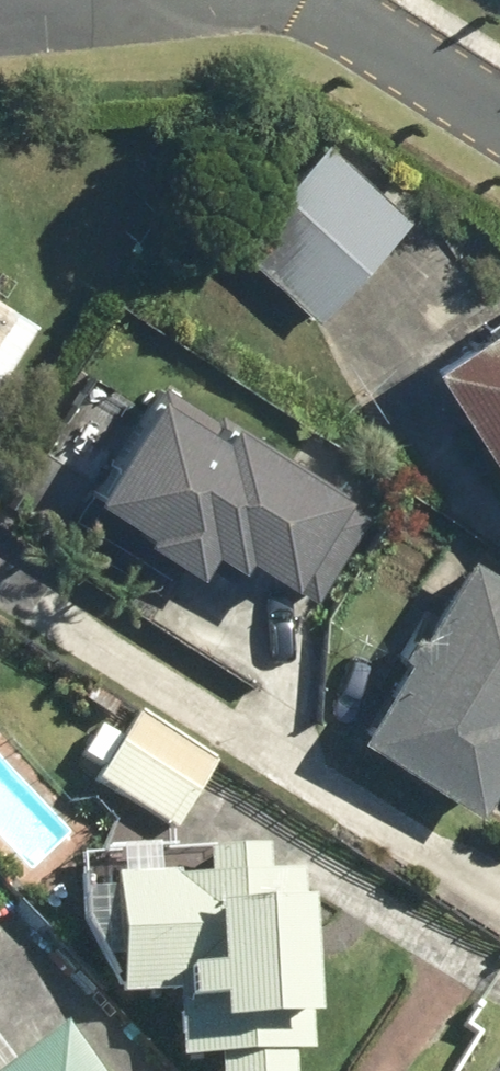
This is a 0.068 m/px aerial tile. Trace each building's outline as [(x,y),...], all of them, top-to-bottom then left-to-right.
[(240,240),(324,317),(417,217),(333,140),(240,240)] [(46,320),(0,289),(0,388),(46,320)] [(499,437),(499,323),(449,355),(499,437)] [(231,423),(170,376),(107,477),(224,550),(231,539),(325,598),(374,519),(350,504),(361,488),(239,412),(231,423)] [(370,729),(492,803),(499,791),(499,562),(481,551),(370,729)] [(221,767),(147,713),(103,779),(179,830),(221,767)] [(324,887),(309,888),(307,861),(281,863),(279,834),(118,845),(128,995),(187,990),(192,1058),(230,1055),(231,1070),(306,1070),(305,1047),(322,1046),(319,1009),(332,1008),(324,887)] [(70,1016),(21,1052),(3,1027),(0,1029),(0,1070),(111,1070),(70,1016)]
